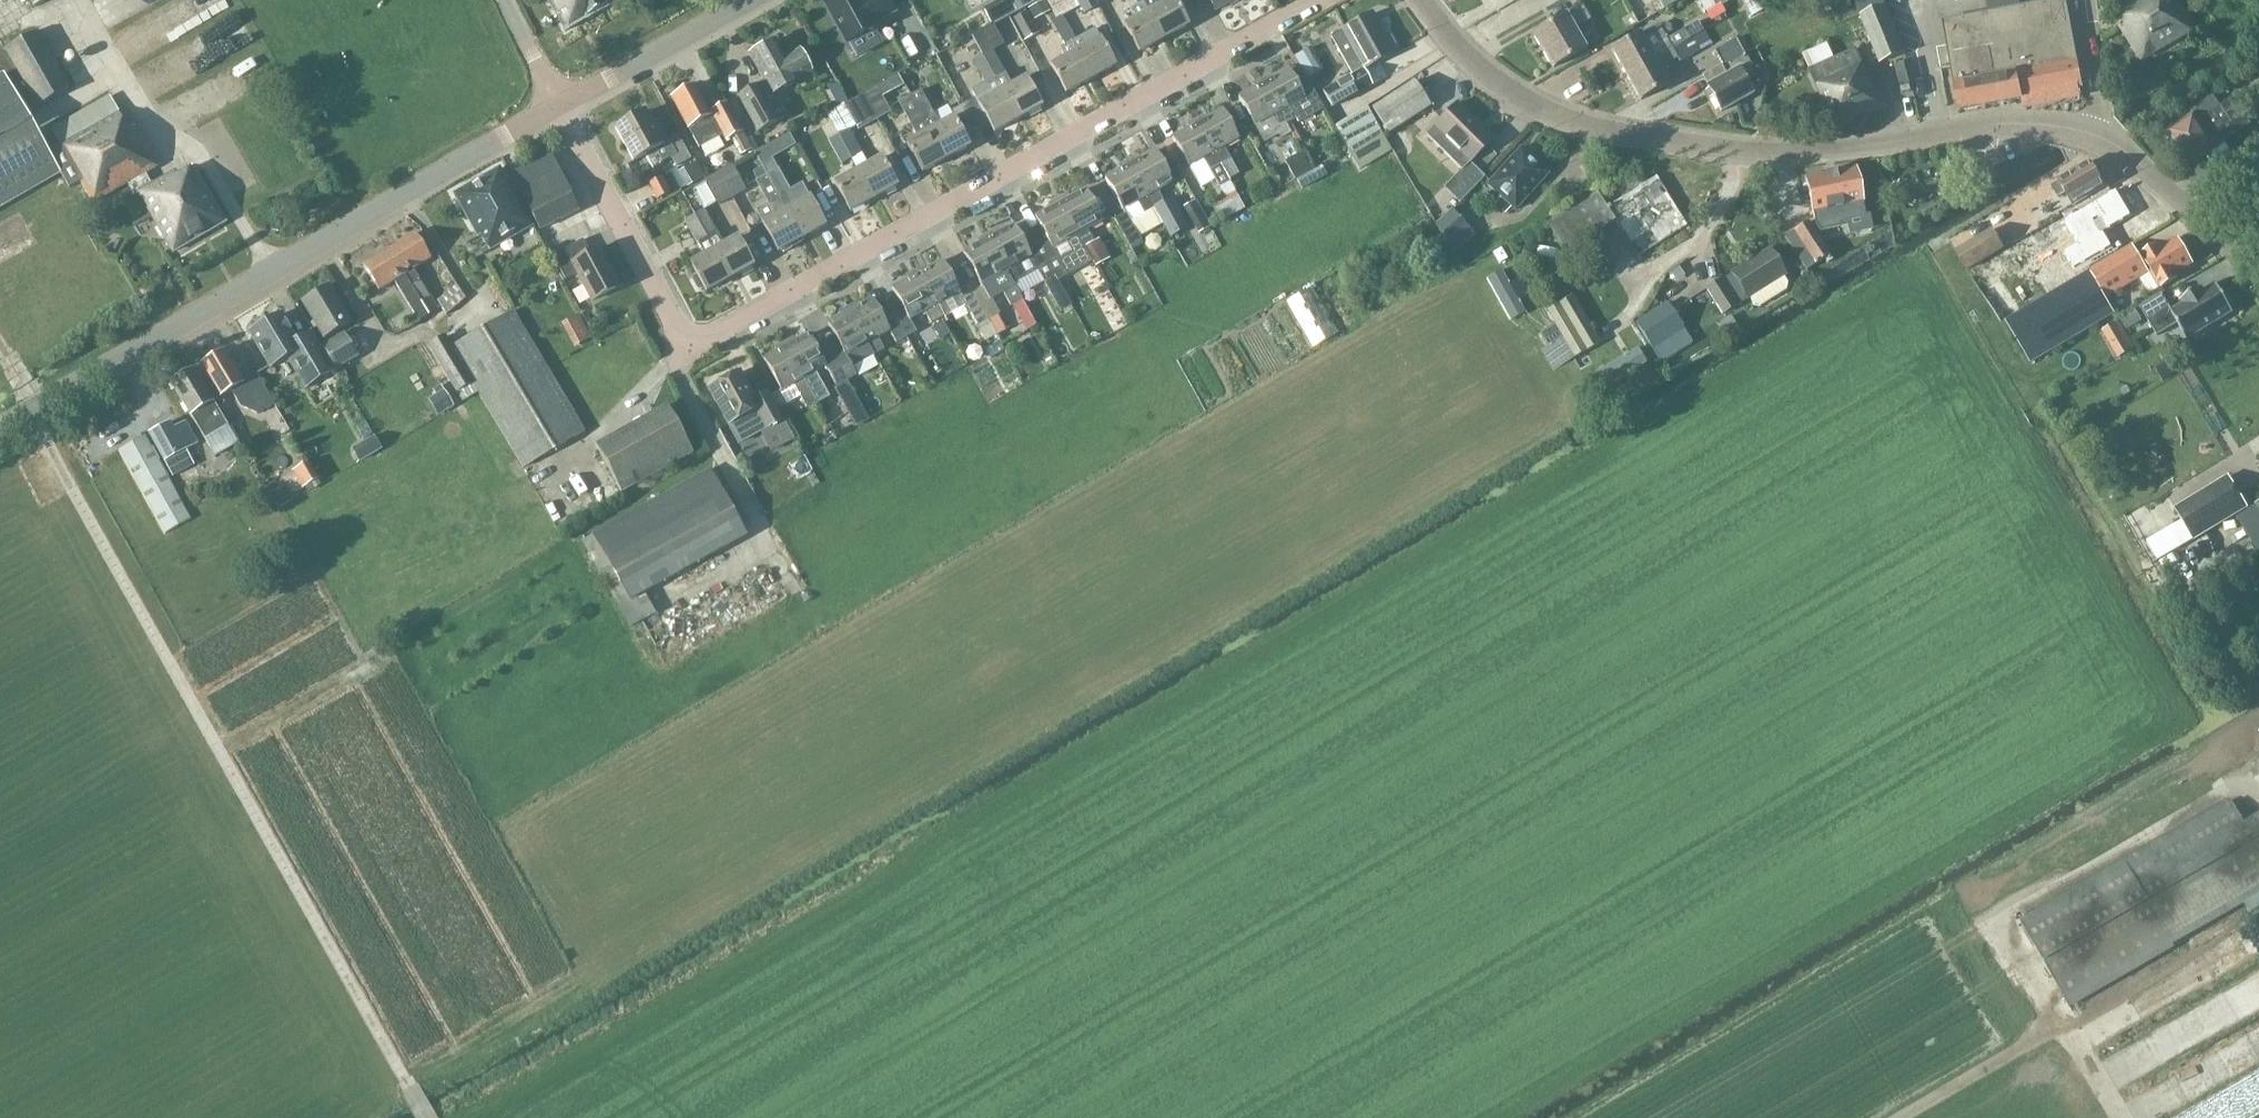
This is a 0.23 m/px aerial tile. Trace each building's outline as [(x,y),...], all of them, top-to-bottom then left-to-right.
[(216,3),(215,0),(165,0),(123,20),(133,42),(216,3)] [(622,0),(546,0),(565,32),(622,0)] [(825,3),(846,44),(876,28),(874,25),(896,13),(889,0),(831,0),(825,3)] [(1041,0),(1010,0),(1016,11),(1017,13),(1041,0)] [(1084,14),(1098,6),(1094,0),(1076,0),(1084,14)] [(1148,11),(1164,40),(1189,25),(1174,0),(1168,0),(1161,4),(1158,0),(1146,0),(1143,2),(1148,11)] [(1215,12),(1228,4),(1230,6),(1231,7),(1242,0),(1244,1),(1246,0),(1209,0),(1215,12)] [(1662,10),(1681,0),(1657,0),(1662,10)] [(1954,83),(1959,110),(2023,98),(2083,87),(2078,61),(2076,62),(2065,0),(2054,0),(2020,6),(2019,0),(1993,0),(1986,1),(1988,13),(1943,21),(1949,54),(1954,83)] [(2111,15),(2142,62),(2193,32),(2198,26),(2188,10),(2181,0),(2136,0),(2111,15)] [(1164,40),(1148,11),(1143,2),(1130,9),(1135,18),(1122,25),(1139,54),(1164,40)] [(1887,5),(1886,5),(1859,15),(1879,63),(1906,52),(1887,5)] [(1575,28),(1590,20),(1582,6),(1567,15),(1566,14),(1531,33),(1552,69),(1587,50),(1575,28)] [(1038,34),(1026,12),(1014,19),(1025,41),(1038,34)] [(1329,87),(1322,91),(1332,108),(1338,105),(1374,85),(1365,71),(1364,69),(1393,52),(1392,51),(1395,50),(1395,47),(1390,37),(1387,37),(1385,38),(1372,14),(1341,30),(1352,49),(1341,56),(1351,74),(1329,87)] [(120,15),(101,23),(116,61),(135,54),(120,15)] [(1058,34),(1069,28),(1064,16),(1053,22),(1058,34)] [(982,55),(1018,120),(1042,107),(1025,77),(1011,85),(1005,73),(993,50),(1003,44),(993,26),(972,37),(982,55)] [(1641,32),(1610,49),(1625,75),(1689,38),(1684,29),(1666,40),(1663,41),(1655,27),(1642,34),(1641,32)] [(1070,43),(1075,39),(1069,28),(1058,34),(1064,46),(1060,48),(1064,57),(1051,65),(1067,94),(1091,81),(1070,43)] [(1075,39),(1070,43),(1091,81),(1116,66),(1095,29),(1075,39)] [(36,31),(5,48),(38,106),(69,89),(36,31)] [(1689,38),(1625,75),(1639,100),(1669,84),(1660,67),(1677,57),(1680,63),(1700,51),(1697,47),(1709,41),(1703,31),(1689,38)] [(776,39),(748,55),(763,81),(759,84),(758,83),(736,96),(754,127),(757,133),(784,118),(772,95),(800,81),(799,79),(813,72),(800,49),(786,57),(776,39)] [(1735,39),(1714,50),(1723,66),(1744,54),(1736,40),(1735,39)] [(1280,56),(1290,74),(1309,65),(1299,46),(1280,56)] [(1836,126),(1882,105),(1856,47),(1808,68),(1836,126)] [(1727,74),(1706,86),(1720,113),(1752,95),(1744,80),(1741,74),(1752,68),(1745,54),(1744,54),(1723,66),(1727,74)] [(994,134),(1018,120),(982,55),(972,61),(982,80),(974,84),(972,93),(975,97),(962,104),(975,128),(987,121),(994,134)] [(61,174),(69,187),(80,182),(93,204),(128,184),(133,194),(134,197),(138,195),(172,253),(226,222),(194,166),(189,169),(188,167),(177,173),(175,169),(151,183),(147,174),(159,167),(135,125),(129,128),(110,95),(51,128),(60,146),(48,149),(5,72),(0,75),(0,209),(61,174)] [(1262,81),(1286,123),(1296,118),(1299,124),(1324,110),(1314,93),(1303,74),(1293,79),(1289,72),(1266,84),(1264,80),(1262,81)] [(1276,129),(1286,123),(1262,81),(1260,82),(1262,86),(1238,98),(1254,126),(1270,117),(1276,129)] [(1414,81),(1371,109),(1387,134),(1431,107),(1414,81)] [(682,91),(670,97),(698,149),(700,148),(706,157),(724,148),(719,138),(723,136),(725,142),(743,132),(727,102),(710,112),(695,84),(691,86),(684,87),(682,91)] [(862,95),(876,120),(890,112),(876,87),(862,95)] [(975,128),(962,104),(950,111),(953,117),(939,124),(933,112),(921,89),(910,95),(946,160),(970,147),(963,135),(975,128)] [(858,130),(876,120),(862,95),(844,105),(855,125),(858,130)] [(910,95),(898,102),(917,136),(906,142),(921,173),(946,160),(910,95)] [(2231,137),(2251,125),(2234,98),(2221,107),(2213,95),(2192,108),(2195,113),(2166,132),(2169,139),(2167,144),(2172,153),(2179,153),(2187,165),(2231,137)] [(1433,128),(1425,136),(1461,171),(1446,186),(1461,200),(1484,176),(1470,162),(1493,139),(1457,104),(1433,128)] [(839,107),(827,114),(838,135),(849,129),(855,125),(844,105),(839,107)] [(1355,106),(1320,122),(1334,150),(1368,134),(1355,106)] [(645,110),(613,127),(633,163),(656,151),(663,163),(670,158),(676,168),(691,160),(677,134),(668,140),(663,129),(658,132),(645,110)] [(1218,165),(1229,159),(1223,147),(1238,139),(1222,111),(1198,123),(1197,120),(1194,121),(1218,165)] [(1210,169),(1218,165),(1194,121),(1192,122),(1194,126),(1171,138),(1187,167),(1204,157),(1210,169)] [(849,129),(838,135),(852,160),(862,154),(863,154),(862,153),(849,129)] [(842,166),(852,160),(838,135),(827,140),(842,166)] [(1268,154),(1288,190),(1308,179),(1288,143),(1268,154)] [(1486,185),(1503,200),(1498,206),(1506,213),(1511,207),(1515,211),(1549,173),(1520,147),(1486,185)] [(1128,161),(1154,208),(1165,202),(1158,191),(1173,183),(1155,151),(1132,163),(1130,160),(1128,161)] [(551,154),(511,173),(539,230),(543,228),(577,211),(579,210),(551,154)] [(862,154),(852,160),(857,170),(874,200),(899,187),(881,156),(867,164),(862,154)] [(1131,221),(1154,208),(1128,161),(1126,162),(1127,165),(1104,178),(1122,211),(1124,209),(1125,213),(1114,219),(1129,246),(1141,239),(1131,221)] [(2104,187),(2105,186),(2091,162),(2058,181),(2059,182),(2053,186),(2060,197),(2065,194),(2073,207),(2077,204),(2080,203),(2080,202),(2104,187)] [(718,173),(733,198),(746,191),(732,165),(718,173)] [(1818,232),(1867,222),(1857,167),(1804,178),(1814,227),(1818,232)] [(499,168),(454,194),(477,237),(480,236),(488,250),(531,226),(499,168)] [(768,174),(766,175),(780,199),(785,209),(802,240),(826,227),(803,185),(789,192),(776,169),(768,174)] [(850,214),(874,200),(857,170),(833,183),(850,214)] [(719,206),(733,198),(718,173),(705,180),(707,183),(717,203),(719,206)] [(757,180),(756,180),(768,204),(774,216),(761,223),(778,254),(802,240),(785,209),(780,199),(766,175),(757,180)] [(1652,176),(1591,214),(1602,231),(1607,228),(1621,250),(1624,249),(1635,265),(1691,230),(1689,225),(1678,209),(1675,211),(1652,176)] [(658,201),(669,195),(661,179),(650,185),(658,201)] [(707,183),(693,191),(704,209),(705,209),(717,203),(707,183)] [(2063,219),(2078,244),(2065,253),(2075,271),(2106,252),(2114,247),(2104,231),(2132,215),(2116,188),(2063,219)] [(1085,247),(1093,242),(1088,230),(1103,221),(1085,190),(1063,202),(1061,199),(1059,200),(1085,247)] [(1165,202),(1154,208),(1170,239),(1188,228),(1171,199),(1165,202)] [(1042,231),(1033,236),(1049,265),(1055,275),(1054,275),(1057,281),(1068,276),(1059,260),(1052,249),(1067,241),(1074,253),(1085,247),(1059,200),(1056,201),(1058,205),(1035,217),(1042,231)] [(694,214),(730,280),(755,267),(737,236),(723,244),(717,233),(705,209),(704,209),(694,214)] [(1436,225),(1449,244),(1449,245),(1468,228),(1464,224),(1464,223),(1452,209),(1436,225)] [(694,214),(683,220),(702,255),(689,262),(696,275),(693,277),(692,281),(696,290),(701,291),(704,289),(706,293),(730,280),(694,214)] [(1805,271),(1829,254),(1808,222),(1784,237),(1805,271)] [(1049,265),(1033,236),(1023,242),(1015,227),(991,239),(989,236),(987,236),(1013,282),(1038,269),(1044,281),(1054,275),(1055,275),(1049,265)] [(2005,248),(1994,230),(1993,229),(1955,252),(1967,271),(2005,248)] [(389,248),(426,315),(438,308),(434,302),(431,296),(429,297),(419,281),(413,270),(431,259),(415,232),(389,248)] [(986,241),(963,254),(981,285),(983,288),(985,287),(992,300),(1005,292),(1012,306),(1022,300),(1013,282),(987,236),(985,238),(986,241)] [(578,272),(593,300),(619,286),(600,248),(591,252),(584,238),(553,255),(566,279),(578,272)] [(2109,258),(2089,271),(2106,299),(2150,272),(2160,289),(2177,279),(2175,275),(2193,265),(2177,239),(2160,250),(2158,246),(2139,258),(2131,245),(2109,258)] [(420,320),(426,315),(389,248),(362,265),(379,291),(396,280),(420,320)] [(1746,299),(1747,300),(1751,306),(1760,307),(1786,290),(1787,284),(1783,277),(1786,275),(1769,248),(1729,274),(1730,275),(1721,280),(1720,279),(1706,288),(1723,314),(1736,307),(1735,306),(1746,299)] [(915,271),(941,318),(951,312),(945,301),(960,293),(943,261),(919,274),(917,270),(915,271)] [(931,323),(941,318),(915,271),(913,273),(915,276),(892,288),(898,301),(889,306),(906,337),(916,332),(910,320),(925,312),(931,323)] [(2007,320),(2005,321),(2031,364),(2115,313),(2107,300),(2106,299),(2089,271),(2051,294),(2029,306),(2007,320)] [(1044,281),(1043,281),(1060,312),(1071,306),(1057,281),(1054,275),(1044,281)] [(328,285),(301,300),(325,338),(350,323),(328,285)] [(436,301),(446,315),(465,298),(456,285),(436,301)] [(2180,300),(2183,304),(2172,311),(2162,294),(2140,307),(2157,336),(2177,323),(2187,339),(2233,312),(2216,285),(2204,292),(2201,288),(2180,300)] [(983,288),(974,294),(989,321),(997,334),(1005,330),(997,316),(1000,314),(992,300),(985,287),(983,288)] [(974,294),(961,301),(977,328),(989,321),(974,294)] [(1572,297),(1547,312),(1553,323),(1562,338),(1574,359),(1599,344),(1572,297)] [(906,337),(889,306),(879,311),(873,300),(860,307),(858,303),(848,308),(874,354),(883,349),(877,338),(890,332),(896,343),(906,337)] [(1667,303),(1635,323),(1653,349),(1661,364),(1692,343),(1683,330),(1684,329),(1667,303)] [(864,360),(874,354),(848,308),(839,313),(841,317),(828,324),(835,336),(825,341),(846,381),(856,376),(845,356),(858,349),(864,360)] [(447,337),(430,347),(457,392),(463,402),(479,393),(523,468),(586,431),(513,311),(452,346),(447,337)] [(253,330),(250,331),(271,365),(288,355),(307,385),(334,369),(311,331),(297,339),(281,312),(267,321),(261,319),(253,323),(253,330)] [(568,312),(550,319),(559,342),(577,335),(568,312)] [(1298,316),(1303,335),(1316,332),(1311,313),(1298,316)] [(322,346),(336,369),(359,356),(345,332),(322,346)] [(846,381),(825,341),(815,347),(809,335),(795,342),(794,338),(784,343),(809,389),(810,390),(817,402),(826,397),(820,385),(813,373),(825,367),(836,386),(846,381)] [(810,390),(809,389),(784,343),(775,348),(777,352),(764,359),(782,391),(793,385),(806,409),(817,402),(810,390)] [(212,358),(200,364),(219,397),(232,389),(242,406),(257,414),(274,404),(256,373),(243,380),(225,350),(221,353),(220,352),(214,352),(211,357),(212,358)] [(213,401),(215,400),(195,367),(170,381),(190,415),(205,439),(228,426),(213,401)] [(784,421),(767,390),(754,397),(740,370),(707,388),(728,426),(730,425),(738,440),(754,432),(757,436),(784,421)] [(622,492),(693,452),(667,405),(594,445),(622,492)] [(170,421),(148,433),(164,462),(165,461),(174,476),(175,478),(185,472),(190,481),(201,475),(187,449),(198,443),(185,421),(174,427),(170,421)] [(165,533),(190,520),(144,435),(119,449),(165,533)] [(533,491),(555,480),(545,458),(522,469),(533,491)] [(302,489),(305,487),(319,479),(309,462),(292,472),(302,489)] [(581,541),(615,601),(630,628),(656,614),(644,593),(747,535),(709,469),(591,533),(592,535),(581,541)] [(572,500),(592,492),(585,474),(565,482),(572,500)] [(2229,476),(2175,509),(2193,540),(2247,507),(2229,476)] [(2237,519),(2258,553),(2258,505),(2237,519)] [(2140,887),(2139,887),(2127,865),(2022,926),(2070,1007),(2174,947),(2173,945),(2258,895),(2258,818),(2140,887)] [(2194,943),(2206,966),(2250,945),(2238,921),(2194,943)] [(2258,994),(2258,974),(2258,972),(2234,980),(2241,1000),(2258,994)] [(2219,1014),(2242,1004),(2233,985),(2211,994),(2219,1014)] [(2196,1029),(2219,1016),(2208,997),(2185,1010),(2196,1029)] [(2156,1028),(2166,1045),(2188,1033),(2177,1015),(2156,1028)] [(2258,1111),(2258,1061),(2201,1088),(2196,1078),(2173,1089),(2179,1102),(2148,1117),(2244,1117),(2258,1111)]
